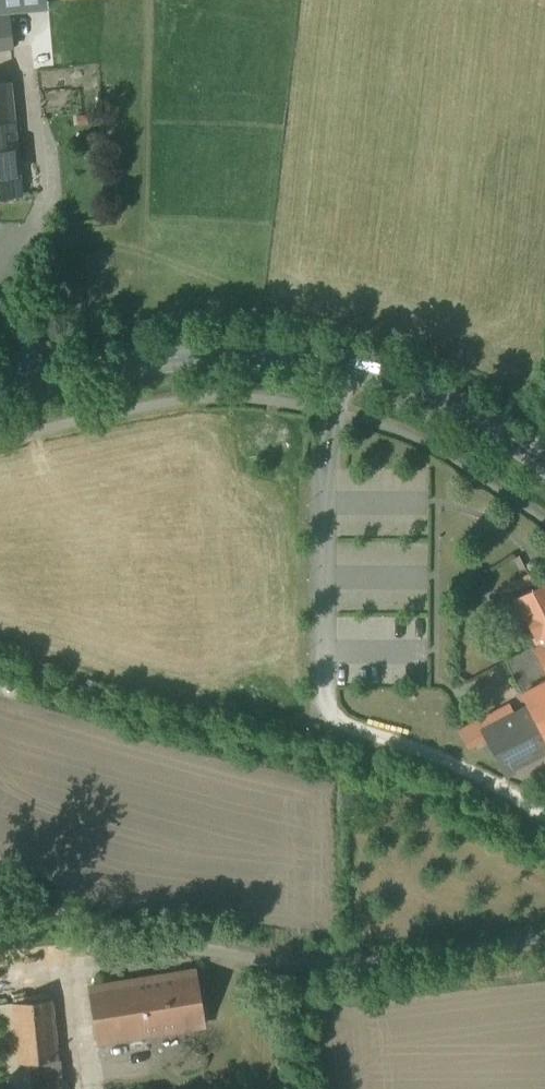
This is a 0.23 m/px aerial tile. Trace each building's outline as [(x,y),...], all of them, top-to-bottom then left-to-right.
[(11,48),(8,11),(0,12),(0,49),(11,48)] [(0,83),(0,114),(12,112),(9,82),(0,83)] [(0,114),(0,197),(19,195),(12,112),(0,114)] [(516,596),(539,642),(544,652),(544,581),(516,596)] [(539,642),(505,660),(523,693),(532,688),(544,712),(544,652),(539,642)] [(105,685),(78,678),(76,685),(103,692),(105,685)] [(508,703),(462,728),(457,731),(467,750),(485,740),(479,729),(512,711),(508,703)] [(503,767),(544,745),(544,737),(526,705),(512,711),(479,729),(485,740),(503,767)] [(195,970),(152,977),(161,1031),(204,1024),(195,970)] [(152,977),(91,987),(99,1041),(161,1031),(152,977)] [(25,1001),(33,1088),(61,1088),(58,1058),(52,998),(25,1001)] [(0,1003),(0,1088),(33,1088),(25,1001),(0,1003)]
